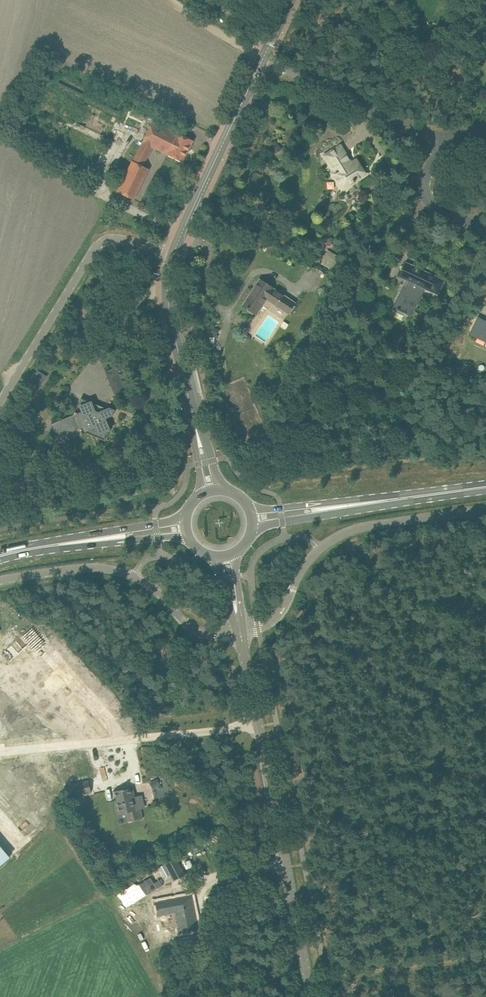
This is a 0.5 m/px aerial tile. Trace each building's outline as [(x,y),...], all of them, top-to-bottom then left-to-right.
[(193,141),(184,136),(178,133),(178,134),(153,121),(133,161),(118,191),(134,199),(149,169),(143,166),(153,146),(167,154),(182,162),(193,141)] [(340,145),(332,150),(324,155),(334,172),(332,174),(342,189),(365,174),(356,159),(351,163),(340,145)] [(335,267),(340,256),(327,249),(323,258),(327,260),(325,264),(314,258),(311,263),(331,273),(335,267)] [(393,307),(412,316),(425,287),(438,293),(444,280),(406,263),(400,275),(406,278),(393,307)] [(363,285),(364,277),(356,275),(354,283),(363,285)] [(295,303),(268,285),(260,280),(243,305),(256,314),(266,299),(288,313),(295,303)] [(478,318),(471,334),(485,341),(485,322),(478,318)] [(216,336),(219,329),(208,326),(206,333),(216,336)] [(119,368),(107,371),(115,397),(127,393),(119,368)] [(47,376),(37,370),(29,384),(38,390),(47,376)] [(51,424),(47,434),(57,438),(80,429),(83,427),(89,429),(95,427),(98,435),(107,438),(111,429),(106,418),(113,416),(115,410),(109,407),(104,409),(98,412),(96,411),(92,402),(83,399),(80,407),(77,406),(74,415),(51,424)] [(65,729),(87,708),(80,700),(8,623),(11,621),(0,609),(0,659),(65,729)] [(71,784),(74,798),(91,794),(88,780),(71,784)] [(125,789),(113,791),(113,793),(115,793),(117,800),(115,801),(118,814),(126,813),(128,821),(143,818),(141,809),(136,810),(133,797),(135,797),(132,787),(125,789)] [(176,858),(165,864),(172,876),(174,880),(185,875),(176,858)] [(191,896),(184,897),(157,903),(159,913),(176,909),(180,932),(197,928),(191,896)]
